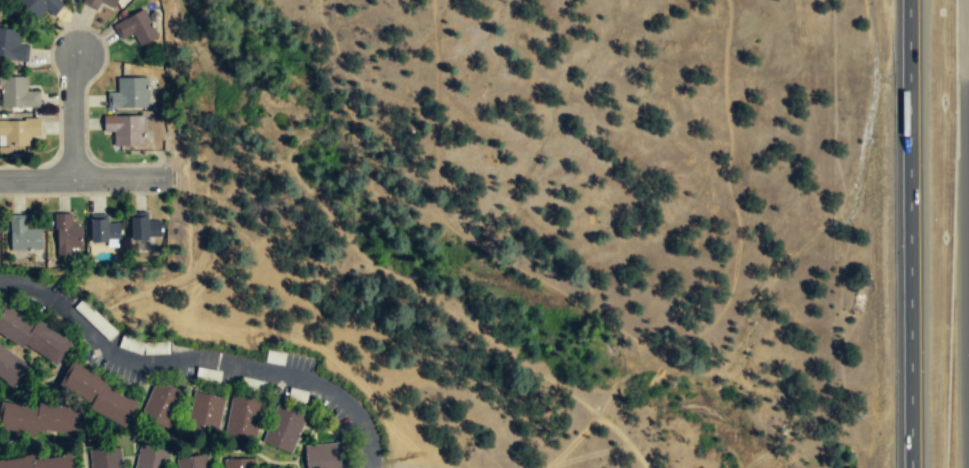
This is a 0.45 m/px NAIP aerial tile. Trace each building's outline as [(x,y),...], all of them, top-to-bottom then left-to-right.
[(36,22),(46,12),(51,18),(63,8),(56,0),(17,0),(36,22)] [(101,3),(113,9),(118,0),(84,0),(82,3),(97,11),(101,3)] [(115,20),(120,41),(135,37),(136,45),(155,40),(149,12),(115,20)] [(27,62),(27,46),(20,46),(20,30),(0,30),(0,62),(27,62)] [(27,93),(26,78),(0,78),(0,109),(39,109),(39,93),(27,93)] [(148,79),(117,79),(117,94),(108,94),(108,109),(148,109),(148,79)] [(103,116),(103,133),(114,133),(114,147),(144,147),(144,116),(103,116)] [(40,120),(0,120),(0,147),(29,147),(29,136),(40,136),(40,120)] [(41,230),(26,230),(26,217),(10,217),(10,251),(41,251),(41,230)] [(71,217),(56,217),(56,256),(81,256),(81,226),(71,226),(71,217)] [(107,217),(90,217),(90,242),(120,242),(120,224),(107,224),(107,217)] [(131,218),(131,241),(161,241),(161,218),(131,218)] [(56,367),(70,344),(6,307),(0,318),(0,334),(56,367)] [(0,349),(0,382),(13,391),(28,368),(0,349)] [(127,426),(139,400),(70,366),(58,393),(127,426)] [(142,419),(172,429),(185,392),(155,382),(142,419)] [(224,399),(196,393),(188,433),(216,438),(224,399)] [(256,442),(263,402),(231,396),(224,436),(256,442)] [(2,400),(0,414),(0,428),(75,439),(79,411),(2,400)] [(306,417),(278,406),(264,442),(293,452),(306,417)] [(171,449),(140,443),(135,467),(168,467),(171,449)] [(347,445),(306,446),(307,467),(348,467),(347,445)] [(122,448),(90,449),(90,467),(122,467),(122,448)] [(72,453),(0,462),(0,467),(74,467),(72,453)] [(181,467),(210,467),(209,456),(180,459),(181,467)] [(255,459),(224,459),(224,467),(255,467),(255,459)]
